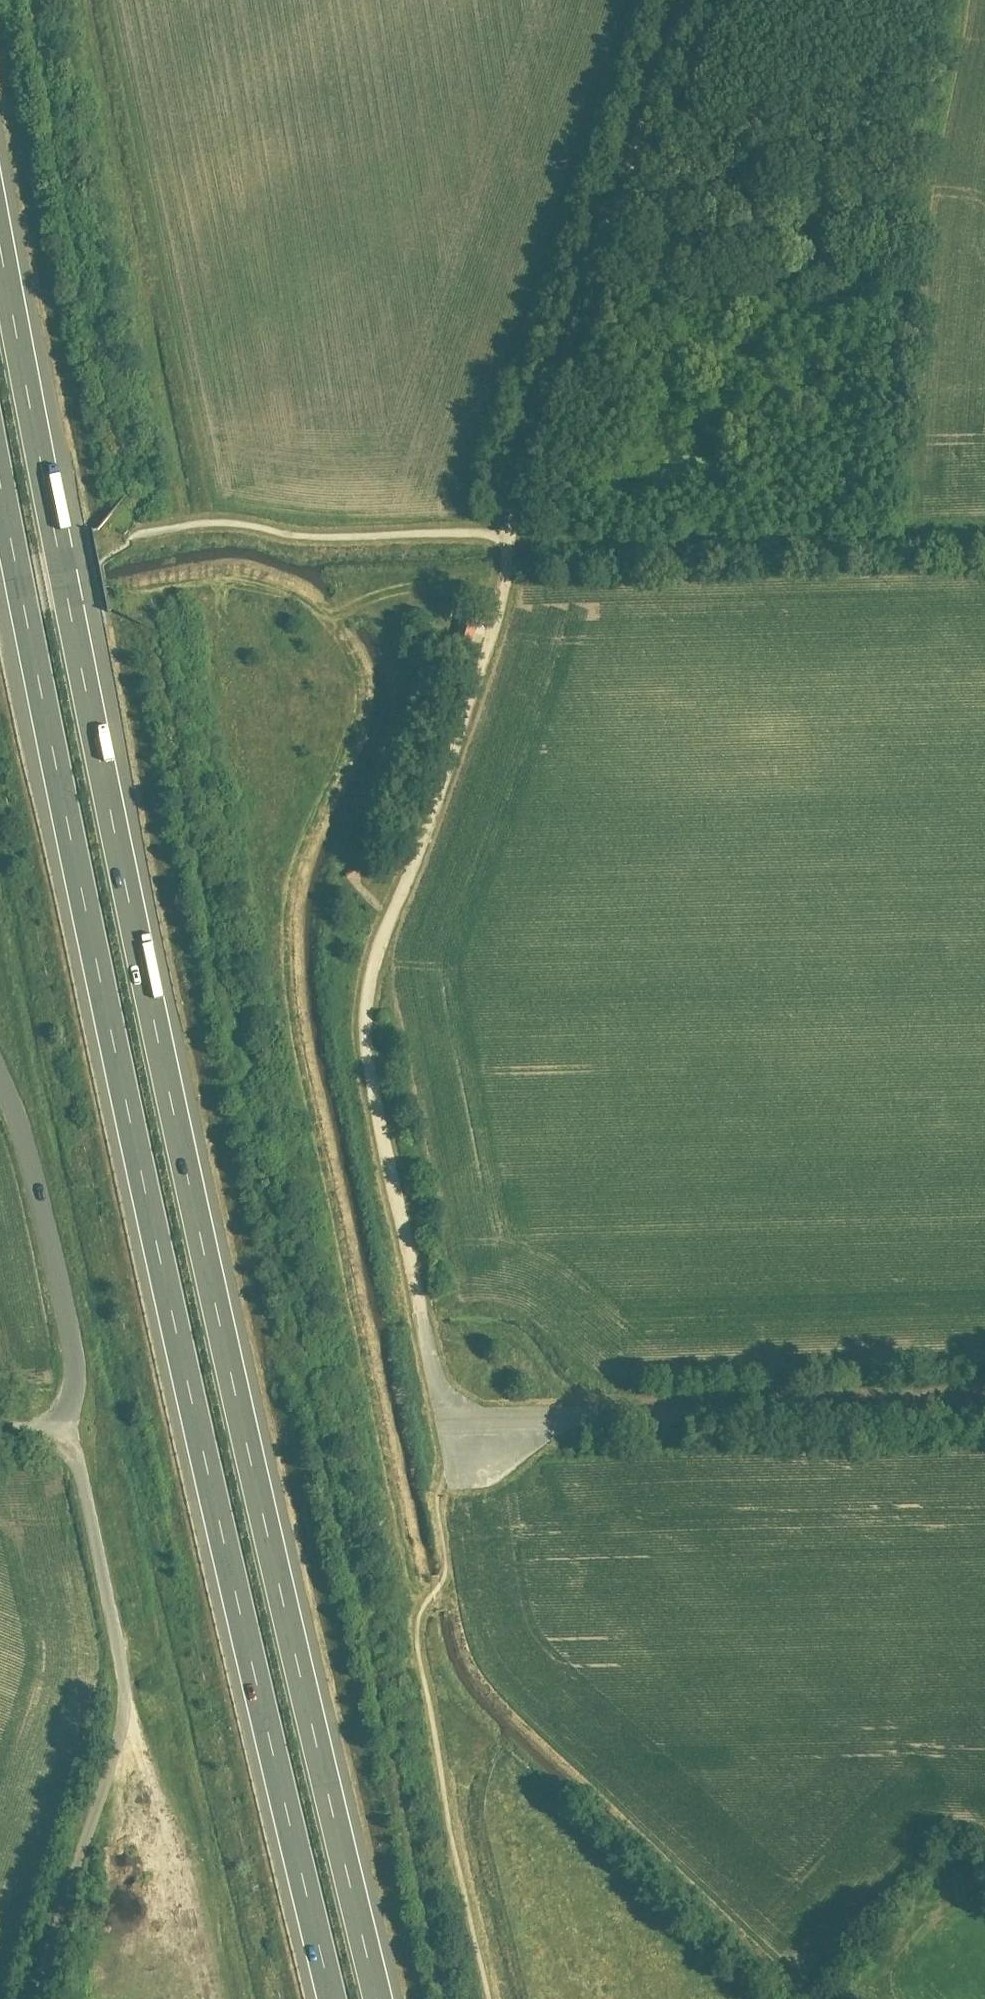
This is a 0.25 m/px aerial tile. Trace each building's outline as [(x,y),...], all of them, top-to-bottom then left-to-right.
[(481,650),(487,623),(469,619),(463,646),(481,650)]
